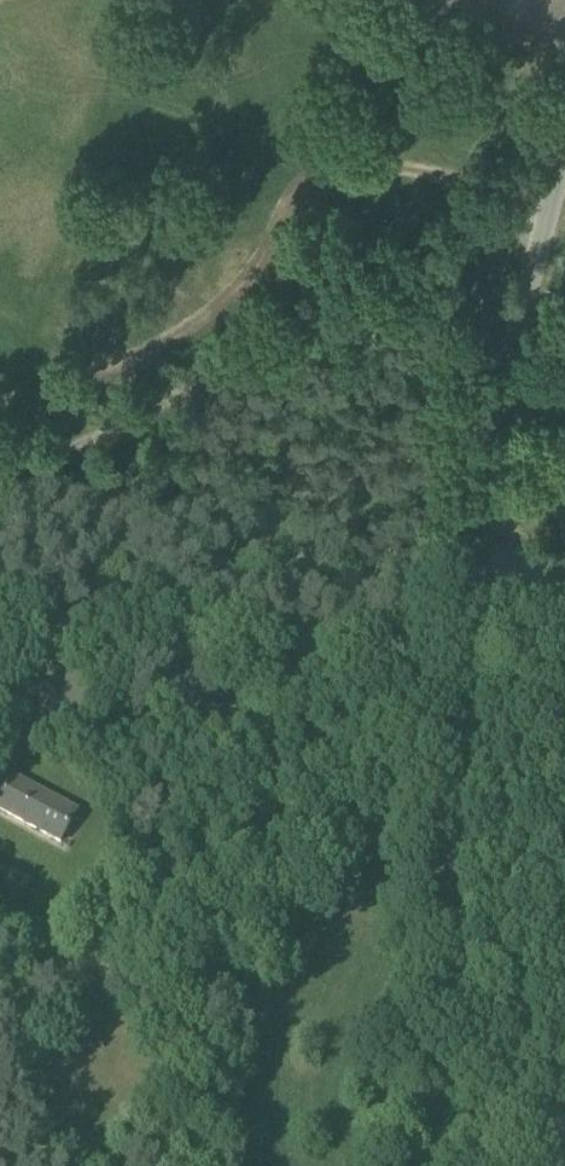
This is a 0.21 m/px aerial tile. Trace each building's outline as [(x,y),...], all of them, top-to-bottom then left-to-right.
[(0,801),(0,809),(60,842),(76,812),(13,778),(0,801)]
